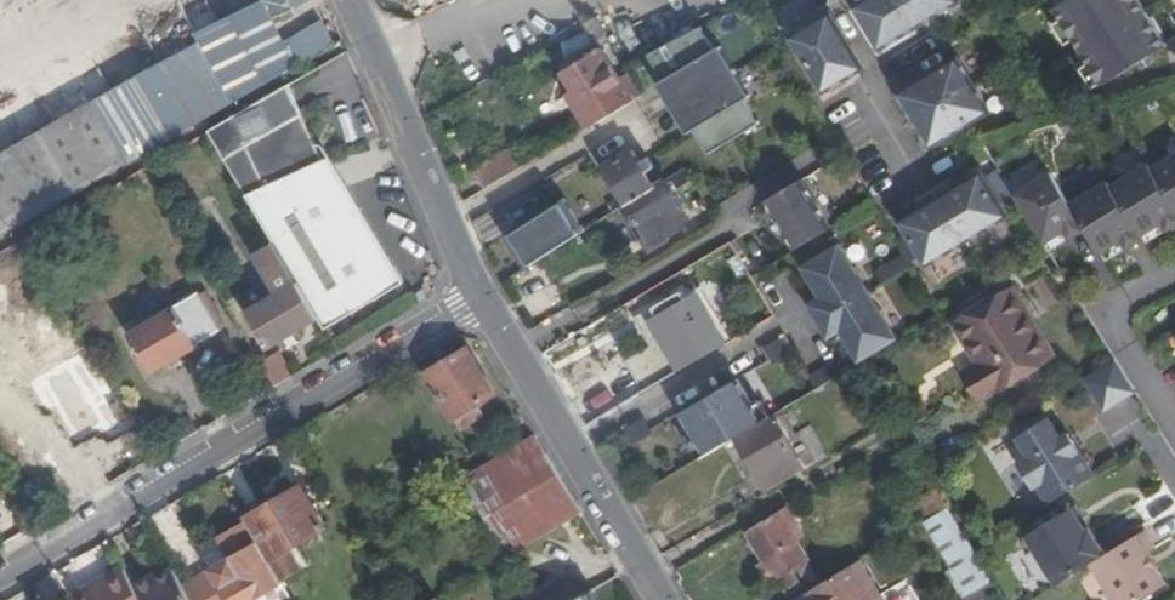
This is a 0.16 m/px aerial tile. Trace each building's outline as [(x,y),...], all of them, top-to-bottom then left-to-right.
[(233,102),(326,46),(319,34),(288,52),(273,16),(307,0),(261,0),(197,32),(200,39),(233,102)] [(854,8),(879,49),(959,1),(958,0),(867,0),(854,8)] [(1165,47),(1136,0),(1067,0),(1053,9),(1101,87),(1165,47)] [(829,14),(790,38),(823,91),(862,67),(829,14)] [(607,38),(595,16),(586,22),(598,42),(602,45),(599,49),(577,62),(563,71),(573,87),(567,91),(588,127),(595,123),(631,101),(640,96),(638,91),(632,80),(628,74),(624,66),(607,38)] [(708,156),(770,121),(712,19),(650,54),(708,156)] [(560,65),(563,71),(577,62),(573,57),(560,65)] [(956,59),(898,94),(931,146),(989,111),(956,59)] [(641,74),(632,80),(638,91),(648,85),(641,74)] [(316,163),(322,159),(287,84),(207,130),(298,285),(317,318),(325,331),(403,286),(390,266),(384,270),(351,218),(316,163)] [(608,144),(618,138),(626,133),(631,140),(638,135),(638,134),(644,130),(641,124),(656,116),(643,94),(640,96),(631,101),(595,123),(608,144)] [(129,163),(94,101),(0,155),(0,238),(129,163)] [(626,133),(618,138),(622,145),(631,140),(626,133)] [(626,206),(665,182),(655,165),(651,167),(646,159),(644,159),(639,163),(631,148),(612,161),(603,167),(626,206)] [(474,172),(484,189),(518,169),(508,151),(474,172)] [(1150,170),(1174,209),(1174,154),(1150,170)] [(332,174),(322,159),(316,163),(351,218),(384,270),(390,266),(332,174)] [(1111,188),(1141,236),(1162,223),(1166,230),(1174,224),(1174,209),(1150,170),(1147,165),(1111,188)] [(900,222),(926,265),(1007,215),(981,173),(956,188),(951,179),(920,199),(925,207),(900,222)] [(1070,205),(1049,173),(1013,196),(1043,243),(1064,230),(1069,238),(1085,228),(1070,205)] [(795,250),(829,229),(800,180),(792,185),(765,201),(795,250)] [(688,220),(665,182),(626,206),(647,240),(642,244),(646,252),(667,239),(665,234),(688,220)] [(1107,182),(1070,205),(1085,228),(1101,254),(1122,240),(1127,248),(1142,238),(1141,236),(1111,188),(1107,182)] [(573,205),(516,231),(532,266),(589,240),(573,205)] [(836,324),(858,363),(860,362),(896,340),(838,244),(801,267),(824,305),(832,301),(844,320),(836,324)] [(216,288),(211,279),(200,286),(204,294),(216,288)] [(245,315),(265,348),(317,318),(298,285),(245,315)] [(980,401),(1037,367),(1027,350),(1043,340),(1012,288),(954,322),(979,363),(962,374),(980,401)] [(649,320),(679,371),(724,344),(694,293),(649,320)] [(219,331),(197,295),(128,335),(152,374),(197,348),(196,345),(219,331)] [(240,329),(261,363),(271,357),(265,348),(245,315),(235,297),(225,302),(240,329)] [(1054,356),(1043,340),(1027,350),(1037,367),(1054,356)] [(426,373),(460,430),(483,417),(476,404),(493,394),(470,355),(462,360),(458,354),(426,373)] [(261,363),(275,388),(289,379),(275,355),(271,357),(261,363)] [(1117,362),(1084,382),(1104,415),(1136,395),(1117,362)] [(596,396),(607,415),(641,395),(629,376),(596,396)] [(689,444),(698,459),(710,452),(736,437),(773,414),(775,414),(766,398),(759,403),(743,376),(719,391),(724,398),(714,404),(710,396),(686,411),(701,437),(689,444)] [(816,388),(778,411),(784,421),(831,393),(825,383),(816,388)] [(719,391),(710,396),(714,404),(724,398),(719,391)] [(736,437),(756,471),(768,493),(805,470),(790,444),(773,414),(736,437)] [(1037,484),(1048,503),(1093,475),(1067,431),(1059,437),(1047,416),(1016,435),(1028,455),(1017,463),(1032,487),(1037,484)] [(580,513),(535,436),(463,478),(508,555),(580,513)] [(758,499),(768,493),(756,471),(745,477),(758,499)] [(301,487),(245,520),(248,525),(304,492),(301,487)] [(921,501),(931,517),(948,507),(938,491),(921,501)] [(304,492),(248,525),(251,530),(258,543),(281,582),(302,570),(290,549),(326,528),(304,492)] [(1075,504),(1071,506),(1086,530),(1089,528),(1075,504)] [(1026,534),(1057,584),(1092,563),(1105,554),(1089,528),(1086,530),(1071,506),(1026,534)] [(819,585),(804,560),(806,559),(794,540),(787,527),(795,522),(785,507),(746,530),(765,562),(760,564),(760,566),(766,577),(768,577),(772,575),(774,577),(776,577),(790,599),(795,599),(819,585)] [(993,580),(948,507),(931,517),(922,523),(950,567),(944,571),(962,599),(993,580)] [(787,527),(794,540),(802,535),(795,522),(787,527)] [(223,547),(230,560),(258,543),(251,530),(223,547)] [(1115,599),(1139,599),(1166,584),(1146,553),(1154,549),(1143,530),(1105,554),(1092,563),(1115,599)] [(191,599),(254,599),(282,584),(281,582),(258,543),(230,560),(183,587),(191,599)] [(858,562),(819,585),(795,599),(881,599),(858,562)] [(183,587),(173,568),(156,578),(154,574),(132,586),(141,599),(191,599),(183,587)] [(132,586),(123,570),(72,599),(141,599),(132,586)] [(584,594),(574,577),(535,599),(574,599),(584,594)] [(960,599),(988,599),(1001,593),(993,580),(962,599),(960,599)]
